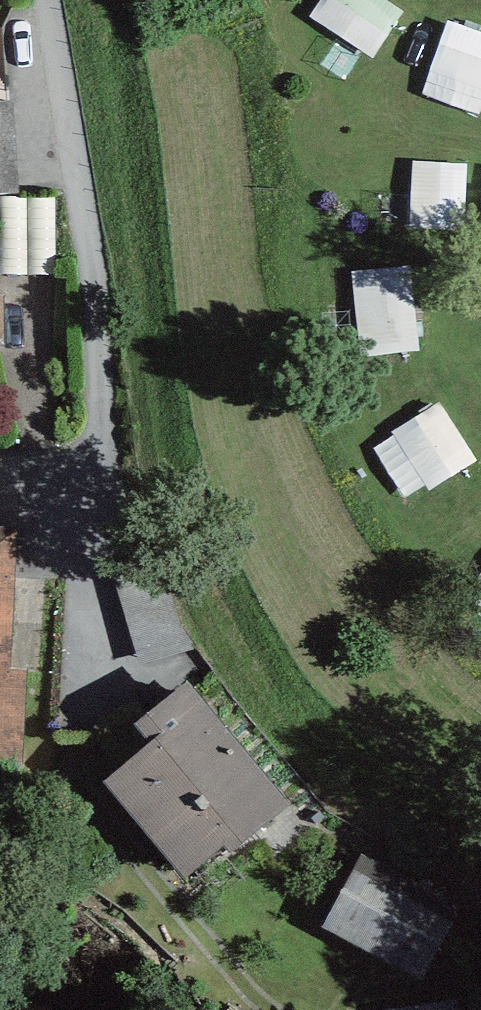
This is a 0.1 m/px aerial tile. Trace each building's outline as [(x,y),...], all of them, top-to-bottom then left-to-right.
[(403,0),(320,0),(317,6),(387,37),(403,0)] [(480,98),(480,15),(450,6),(429,84),(480,98)] [(19,192),(15,107),(0,108),(0,193),(19,192)] [(419,148),(418,210),(466,211),(468,149),(419,148)] [(363,307),(417,303),(414,252),(360,255),(363,307)] [(416,490),(480,445),(480,438),(446,387),(378,434),(416,490)] [(0,524),(0,736),(11,737),(19,524),(0,524)] [(158,551),(110,565),(138,662),(186,648),(158,551)] [(284,803),(182,682),(133,722),(149,741),(106,777),(192,880),(284,803)] [(460,907),(363,855),(325,925),(422,977),(460,907)] [(396,1009),(455,1009),(453,1000),(396,1009)]
